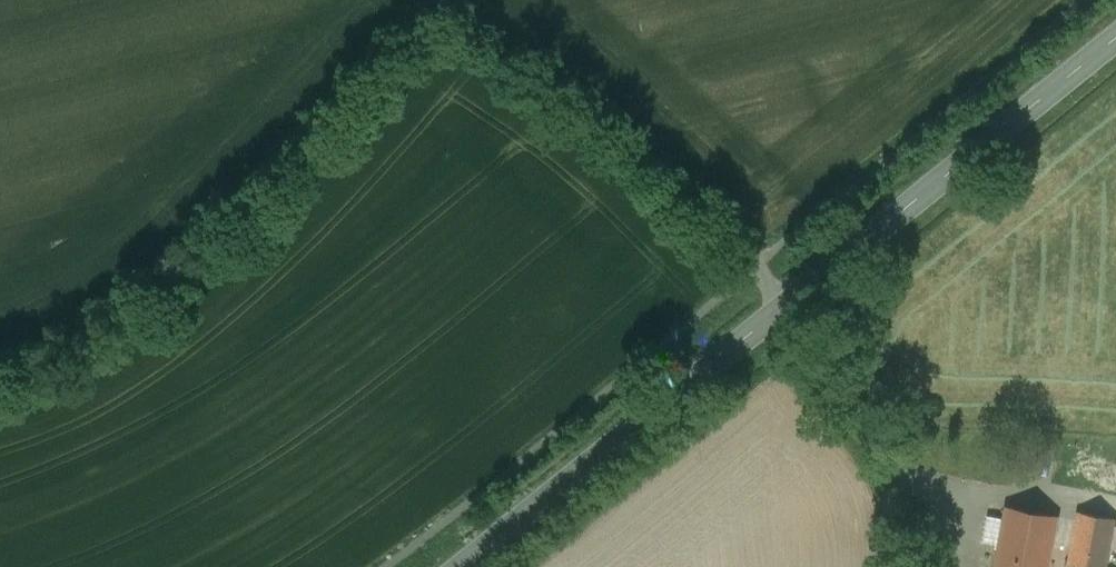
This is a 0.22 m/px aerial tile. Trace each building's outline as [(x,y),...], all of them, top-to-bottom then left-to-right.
[(1057,517),(1007,508),(999,554),(1048,563),(1057,517)] [(1079,512),(1069,565),(1078,566),(1115,566),(1115,547),(1110,546),(1115,519),(1079,512)] [(999,554),(996,566),(1048,566),(1048,563),(999,554)]
